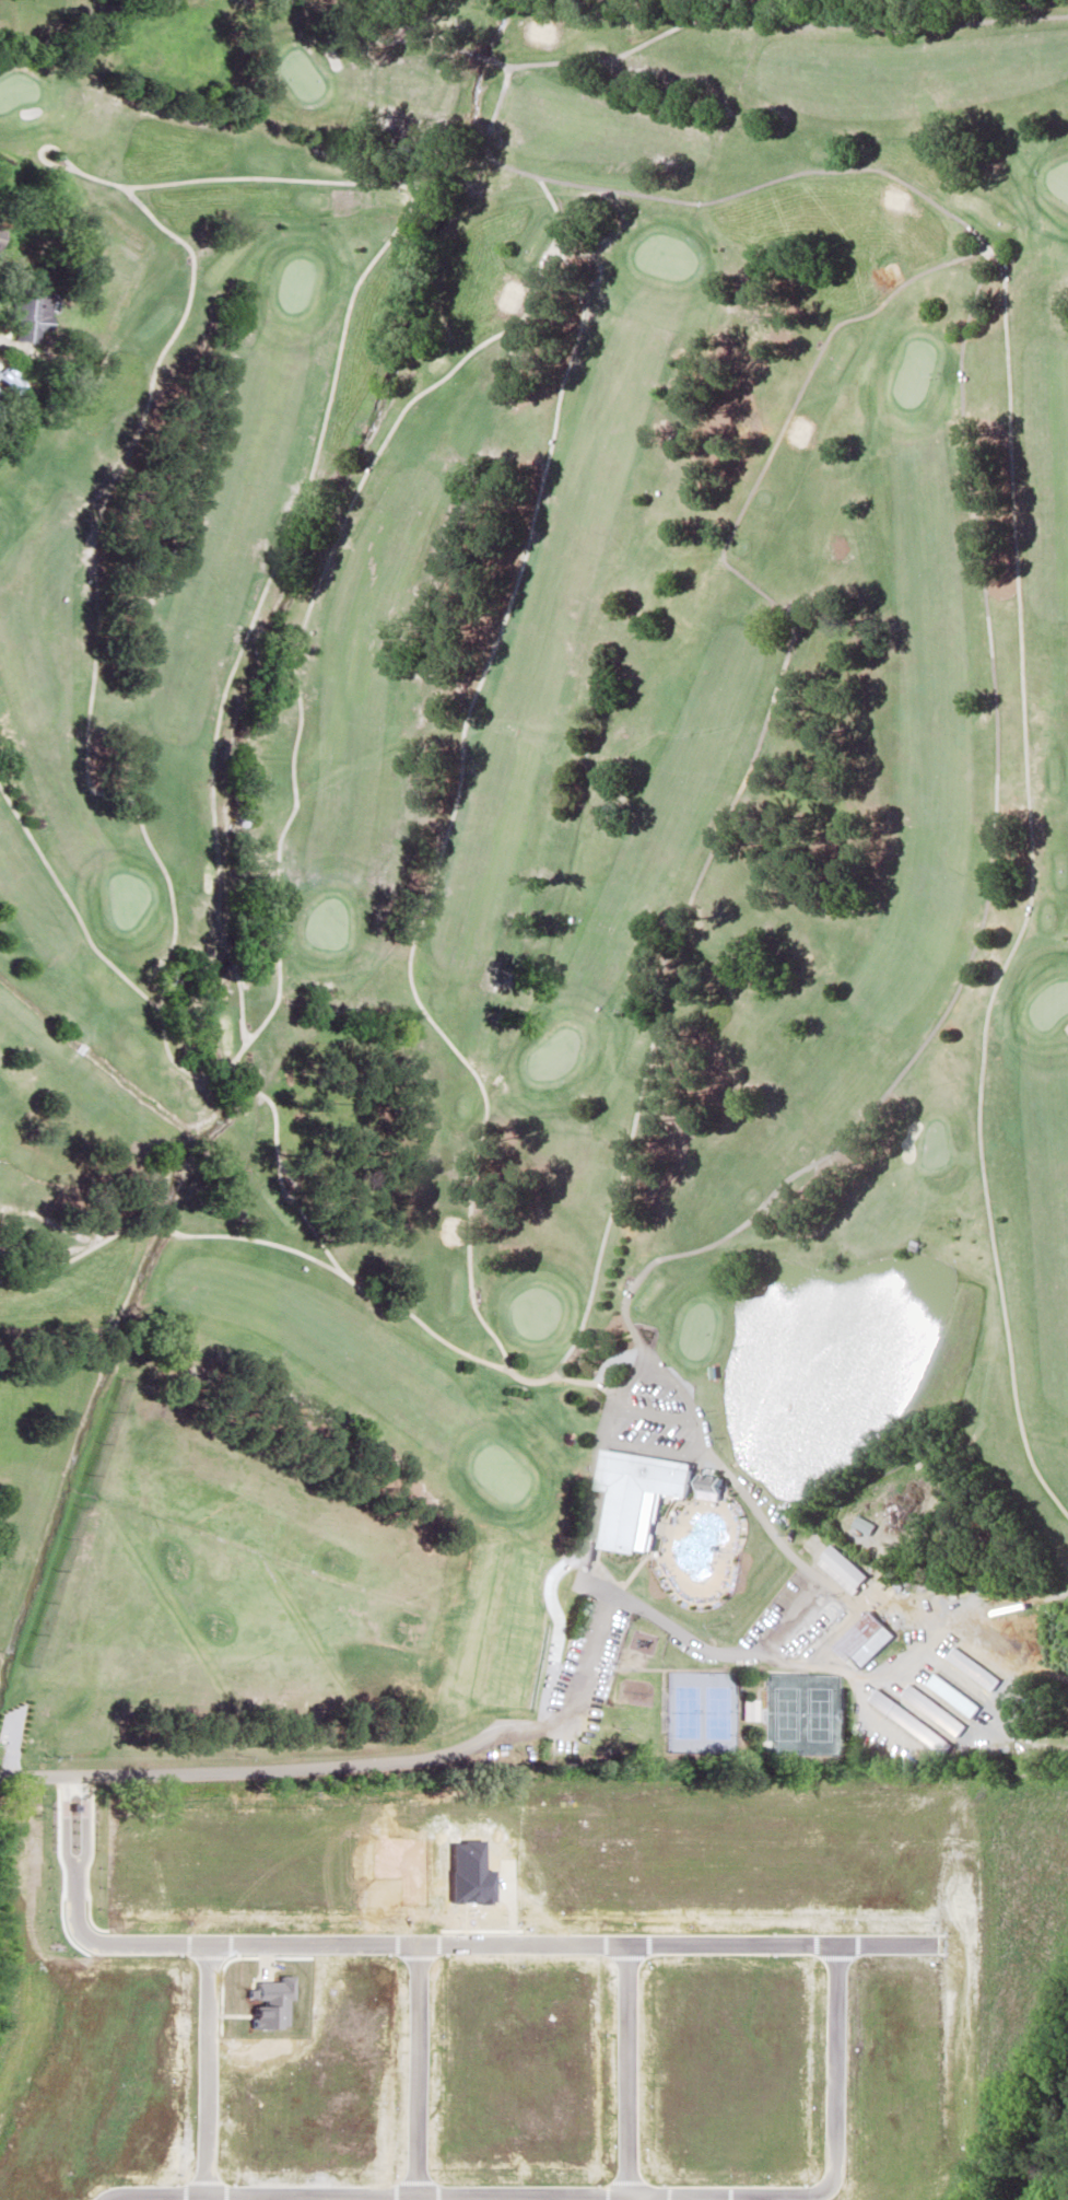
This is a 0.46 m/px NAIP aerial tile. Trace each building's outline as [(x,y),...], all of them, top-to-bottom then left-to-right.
[(7,287),(6,340),(29,340),(30,287),(7,287)] [(688,1461),(600,1448),(594,1489),(605,1490),(597,1548),(633,1553),(638,1519),(644,1520),(648,1498),(682,1503),(688,1461)] [(815,1559),(850,1592),(866,1576),(831,1543),(815,1559)] [(968,1587),(949,1585),(948,1596),(967,1598),(968,1587)] [(892,1635),(867,1610),(831,1646),(856,1671),(892,1635)] [(999,1679),(953,1645),(944,1657),(990,1691),(999,1679)] [(924,1684),(970,1718),(979,1706),(933,1671),(924,1684)] [(898,1696),(957,1736),(966,1724),(907,1683),(898,1696)] [(950,1744),(876,1687),(867,1698),(942,1755),(950,1744)]
